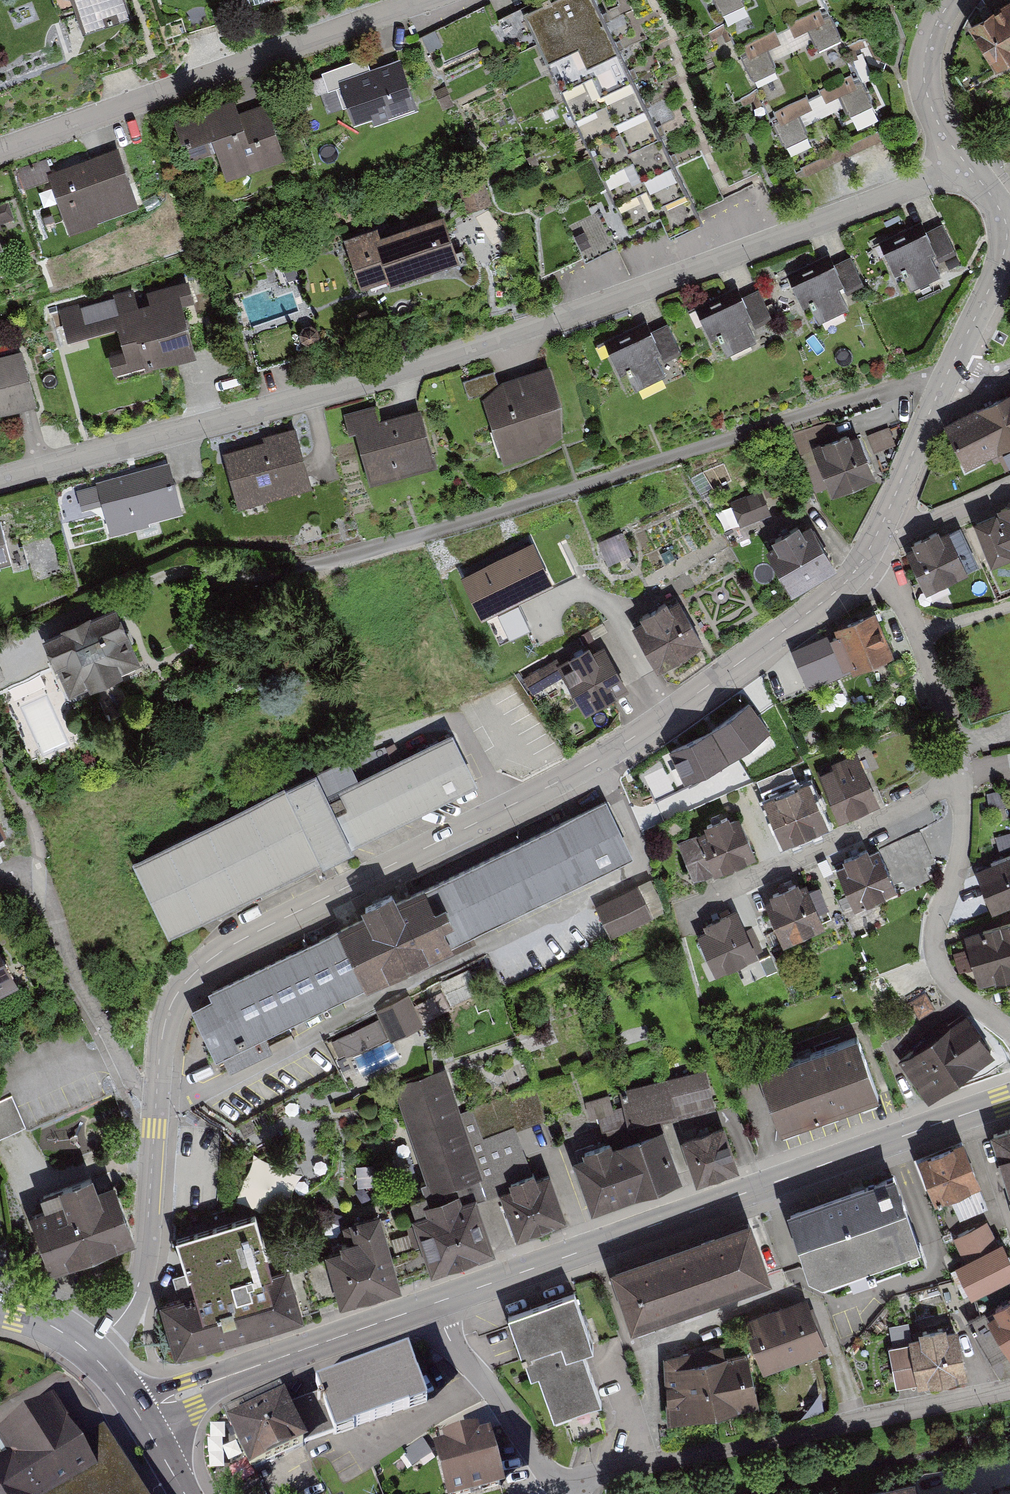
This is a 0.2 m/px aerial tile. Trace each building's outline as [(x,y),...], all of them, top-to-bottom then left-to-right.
[(83,29),(131,12),(127,0),(73,0),(83,29)] [(524,12),(630,230),(660,216),(668,232),(701,216),(597,0),(549,0),(524,12)] [(799,182),(886,140),(820,0),(712,0),(799,182)] [(964,26),(987,70),(1009,58),(1009,3),(964,26)] [(366,56),(322,71),(328,89),(337,86),(343,105),(352,103),(356,114),(374,108),(376,114),(411,103),(396,61),(371,70),(366,56)] [(239,111),(235,97),(173,119),(180,138),(185,137),(193,158),(218,149),(227,175),(285,154),(266,101),(239,111)] [(51,170),(48,171),(51,177),(70,230),(99,220),(97,216),(138,201),(119,146),(51,170)] [(51,177),(48,171),(51,170),(47,158),(18,169),(24,187),(51,177)] [(455,178),(468,211),(492,201),(480,169),(455,178)] [(378,223),(344,235),(362,285),(389,276),(391,281),(460,256),(443,210),(381,232),(378,223)] [(942,222),(927,229),(937,250),(941,259),(957,251),(942,222)] [(579,228),(577,239),(604,244),(606,233),(579,228)] [(927,229),(883,250),(895,274),(902,271),(911,289),(941,274),(931,253),(937,250),(927,229)] [(851,254),(836,261),(846,282),(850,291),(865,284),(851,254)] [(836,261),(792,282),(804,307),(811,304),(819,321),(850,307),(839,285),(846,282),(836,261)] [(134,287),(59,309),(67,336),(116,322),(124,346),(108,350),(115,373),(197,349),(183,303),(195,299),(188,276),(146,288),(149,298),(138,302),(134,287)] [(758,286),(743,293),(753,314),(757,323),(773,316),(758,286)] [(743,293),(699,314),(711,339),(718,336),(727,353),(757,339),(747,317),(753,314),(743,293)] [(667,321),(652,329),(662,349),(666,358),(682,351),(667,321)] [(652,329),(608,349),(620,374),(627,371),(636,389),(666,374),(656,352),(662,349),(652,329)] [(0,354),(0,411),(37,400),(22,347),(0,354)] [(562,401),(550,364),(499,381),(498,382),(490,389),(483,396),(504,459),(540,447),(562,430),(562,401)] [(498,382),(494,370),(463,380),(468,397),(490,389),(498,382)] [(945,426),(963,466),(1009,445),(1009,396),(945,426)] [(376,404),(344,413),(349,431),(356,429),(370,481),(436,463),(420,407),(380,418),(376,404)] [(264,439),(224,450),(239,504),(312,484),(296,425),(262,435),(264,439)] [(849,430),(813,445),(832,492),(876,474),(859,431),(851,435),(849,430)] [(97,484),(77,489),(82,509),(102,503),(110,531),(149,520),(148,517),(182,508),(170,462),(96,481),(97,484)] [(758,488),(730,501),(741,526),(773,512),(765,496),(762,497),(758,488)] [(973,522),(989,563),(1009,555),(1009,508),(973,522)] [(0,519),(0,562),(12,559),(0,518),(0,519)] [(775,542),(766,547),(792,590),(838,563),(812,519),(803,525),(799,519),(771,536),(775,542)] [(960,526),(906,550),(923,588),(967,569),(963,560),(973,556),(960,526)] [(481,615),(556,581),(536,538),(461,571),(481,615)] [(642,618),(632,625),(657,667),(705,639),(679,596),(670,602),(667,598),(640,614),(642,618)] [(116,599),(44,631),(69,686),(141,654),(116,599)] [(875,607),(834,625),(853,668),(894,650),(875,607)] [(829,628),(788,645),(802,680),(843,663),(829,628)] [(589,644),(569,655),(573,661),(561,668),(585,710),(629,685),(605,643),(593,650),(589,644)] [(768,737),(750,706),(667,755),(686,786),(768,737)] [(317,767),(132,859),(168,933),(478,780),(453,730),(358,776),(348,755),(318,770),(317,767)] [(858,752),(817,770),(839,820),(880,801),(858,752)] [(809,777),(763,797),(783,843),(829,822),(809,777)] [(216,1002),(196,1012),(217,1056),(221,1054),(229,1071),(271,1050),(263,1033),(630,856),(604,803),(395,904),(391,896),(377,903),(365,908),(369,916),(212,992),(216,1002)] [(707,828),(677,840),(694,880),(757,854),(740,813),(731,817),(729,812),(704,822),(707,828)] [(920,829),(880,849),(896,882),(903,878),(907,887),(930,876),(924,865),(935,860),(920,829)] [(845,863),(836,867),(855,906),(897,885),(896,882),(880,849),(872,853),(868,845),(842,857),(845,863)] [(974,872),(990,911),(1009,903),(1009,858),(974,872)] [(771,897),(765,900),(783,941),(825,923),(807,881),(801,884),(798,879),(769,892),(771,897)] [(637,884),(596,904),(611,935),(653,915),(637,884)] [(704,927),(698,930),(716,971),(757,952),(737,908),(702,923),(704,927)] [(965,936),(977,983),(1009,974),(1009,924),(965,936)] [(18,979),(0,943),(0,988),(18,979)] [(469,966),(440,980),(451,1004),(480,990),(469,966)] [(963,1015),(899,1062),(927,1100),(992,1054),(963,1015)] [(379,1016),(331,1040),(339,1055),(344,1053),(345,1055),(388,1033),(379,1016)] [(858,1030),(759,1066),(781,1126),(880,1090),(858,1030)] [(446,1066),(394,1085),(431,1192),(469,1179),(483,1174),(461,1111),(446,1066)] [(631,1099),(622,1100),(624,1108),(599,1113),(601,1126),(675,1112),(671,1092),(709,1085),(707,1071),(628,1086),(631,1099)] [(26,1126),(12,1095),(0,1100),(0,1138),(26,1126)] [(473,1107),(461,1111),(483,1174),(469,1179),(472,1187),(482,1184),(486,1194),(501,1189),(505,1187),(502,1180),(514,1176),(510,1166),(528,1160),(515,1124),(483,1135),(473,1107)] [(724,1122),(680,1138),(696,1182),(739,1167),(724,1122)] [(583,1153),(573,1157),(592,1208),(682,1174),(663,1123),(613,1142),(611,1137),(582,1148),(583,1153)] [(990,1134),(1009,1198),(1009,1127),(990,1134)] [(963,1141),(916,1157),(931,1199),(949,1193),(955,1212),(984,1202),(963,1141)] [(505,1187),(501,1189),(517,1234),(568,1216),(551,1169),(537,1174),(535,1168),(514,1176),(502,1180),(505,1187)] [(895,1169),(787,1208),(809,1267),(836,1280),(900,1257),(902,1261),(925,1253),(895,1169)] [(48,1210),(33,1216),(52,1266),(132,1236),(113,1186),(95,1192),(90,1178),(43,1196),(48,1210)] [(460,1187),(423,1200),(426,1209),(412,1213),(431,1269),(496,1247),(477,1191),(463,1196),(460,1187)] [(341,1245),(326,1249),(340,1302),(401,1285),(381,1209),(349,1218),(354,1236),(340,1240),(341,1245)] [(178,1295),(160,1301),(175,1353),(305,1313),(289,1263),(273,1268),(255,1210),(175,1234),(187,1271),(173,1276),(178,1295)] [(752,1215),(681,1241),(702,1300),(773,1274),(752,1215)] [(953,1237),(964,1259),(953,1264),(968,1295),(1009,1275),(1009,1261),(999,1239),(993,1241),(984,1222),(953,1237)] [(631,1325),(702,1300),(681,1241),(610,1266),(631,1325)] [(574,1288),(509,1312),(531,1374),(538,1371),(554,1414),(603,1397),(584,1344),(593,1341),(574,1288)] [(807,1294),(743,1319),(763,1371),(827,1346),(807,1294)] [(970,1320),(992,1361),(1009,1351),(1009,1298),(970,1320)] [(908,1349),(890,1352),(896,1385),(915,1382),(916,1386),(928,1385),(928,1387),(955,1383),(954,1377),(964,1375),(958,1332),(945,1334),(944,1328),(914,1332),(915,1338),(907,1340),(908,1349)] [(727,1341),(665,1355),(669,1422),(759,1401),(747,1350),(730,1354),(727,1341)] [(408,1347),(316,1380),(335,1433),(427,1400),(408,1347)] [(818,1392),(801,1396),(803,1408),(836,1400),(826,1358),(811,1361),(818,1392)] [(285,1394),(226,1421),(249,1471),(308,1443),(285,1394)] [(0,1461),(0,1493),(146,1493),(104,1427),(82,1441),(53,1395),(0,1429),(0,1443),(8,1456),(0,1461)] [(433,1445),(446,1493),(476,1493),(505,1487),(491,1431),(480,1433),(478,1426),(442,1435),(444,1442),(433,1445)] [(850,1493),(918,1493),(916,1480),(850,1493)]
